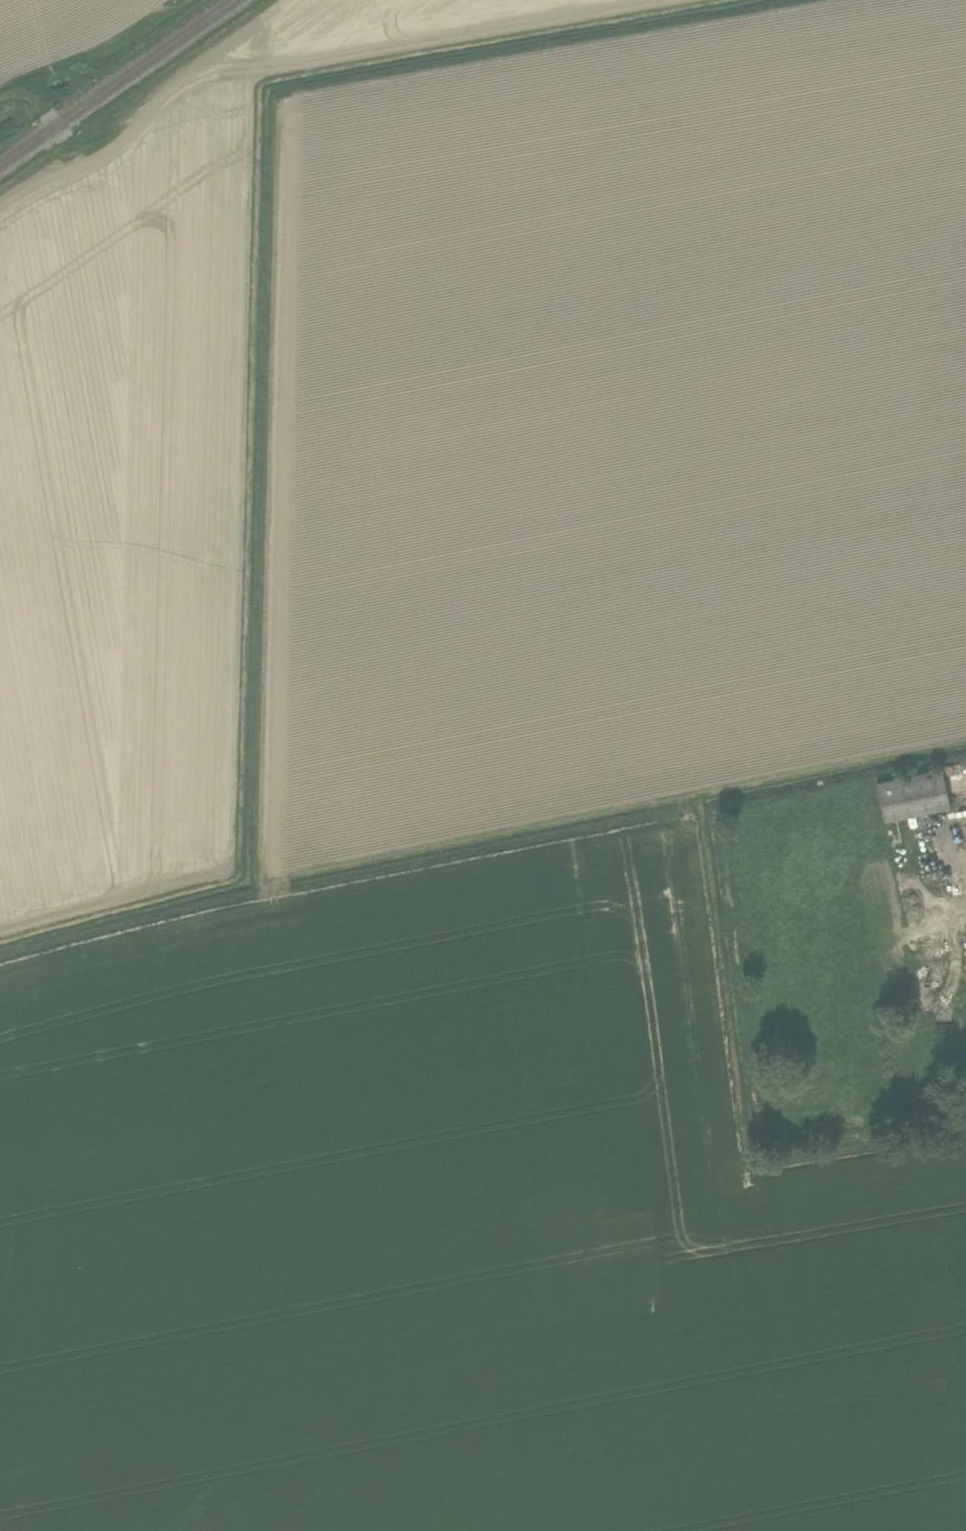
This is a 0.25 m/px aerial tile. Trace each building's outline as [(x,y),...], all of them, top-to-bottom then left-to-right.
[(957,773),(965,771),(965,752),(953,755),(957,773)] [(876,781),(885,820),(950,806),(941,766),(876,781)]
